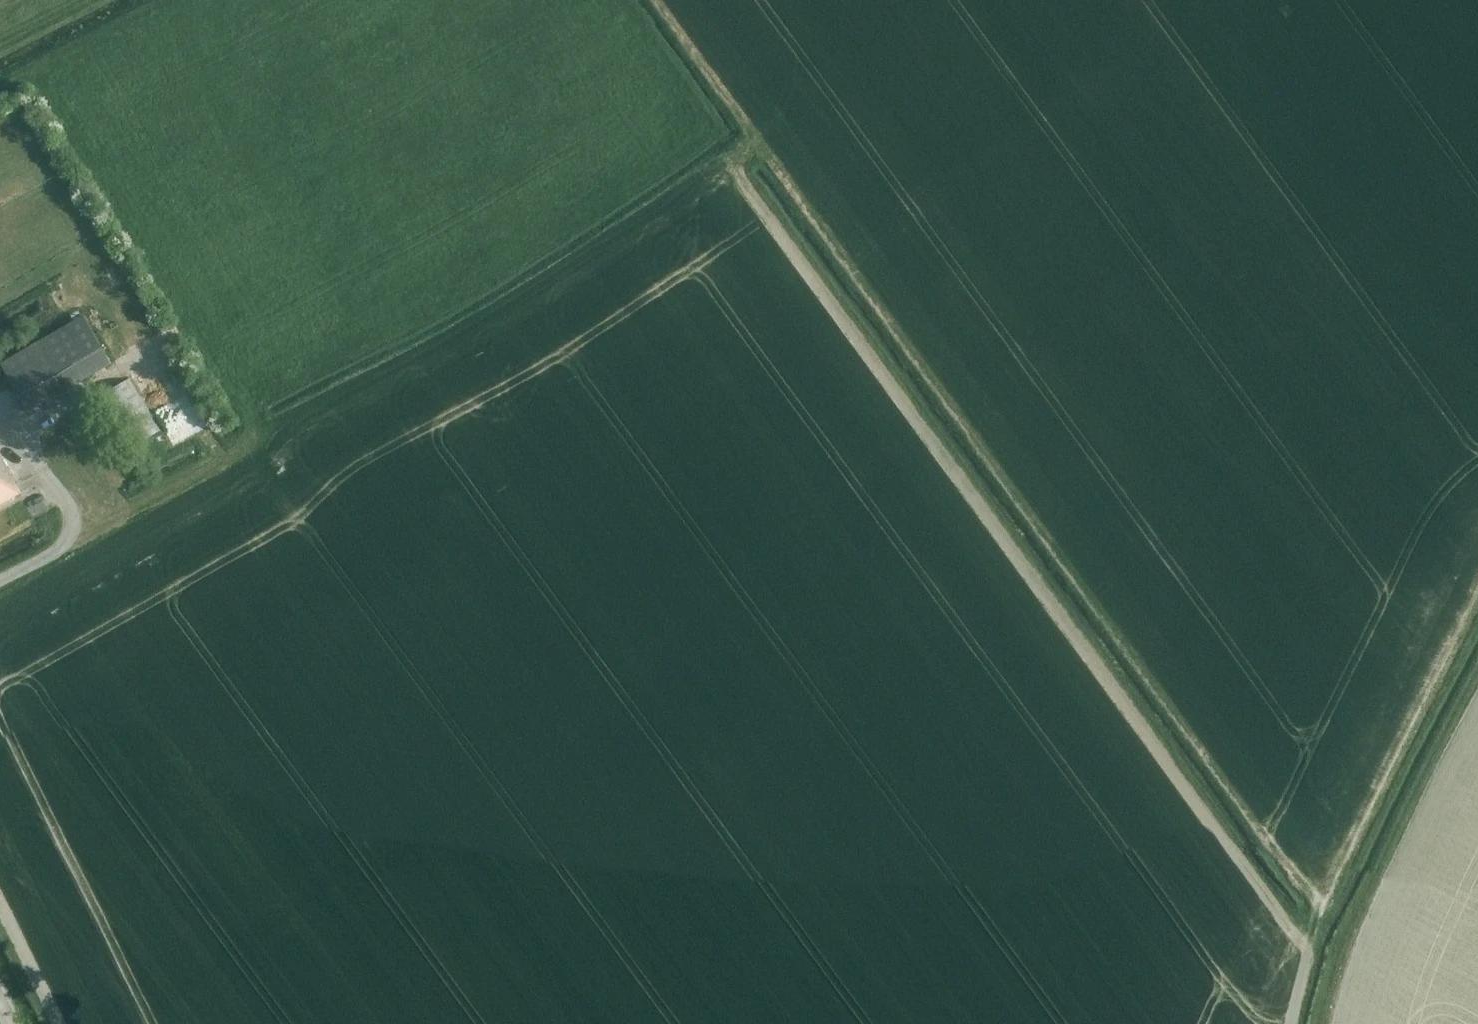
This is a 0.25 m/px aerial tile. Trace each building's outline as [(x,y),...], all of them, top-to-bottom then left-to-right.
[(110,368),(84,316),(0,357),(0,364),(23,410),(110,368)] [(103,395),(135,446),(162,430),(130,378),(103,395)] [(0,453),(0,505),(22,493),(0,453)]
